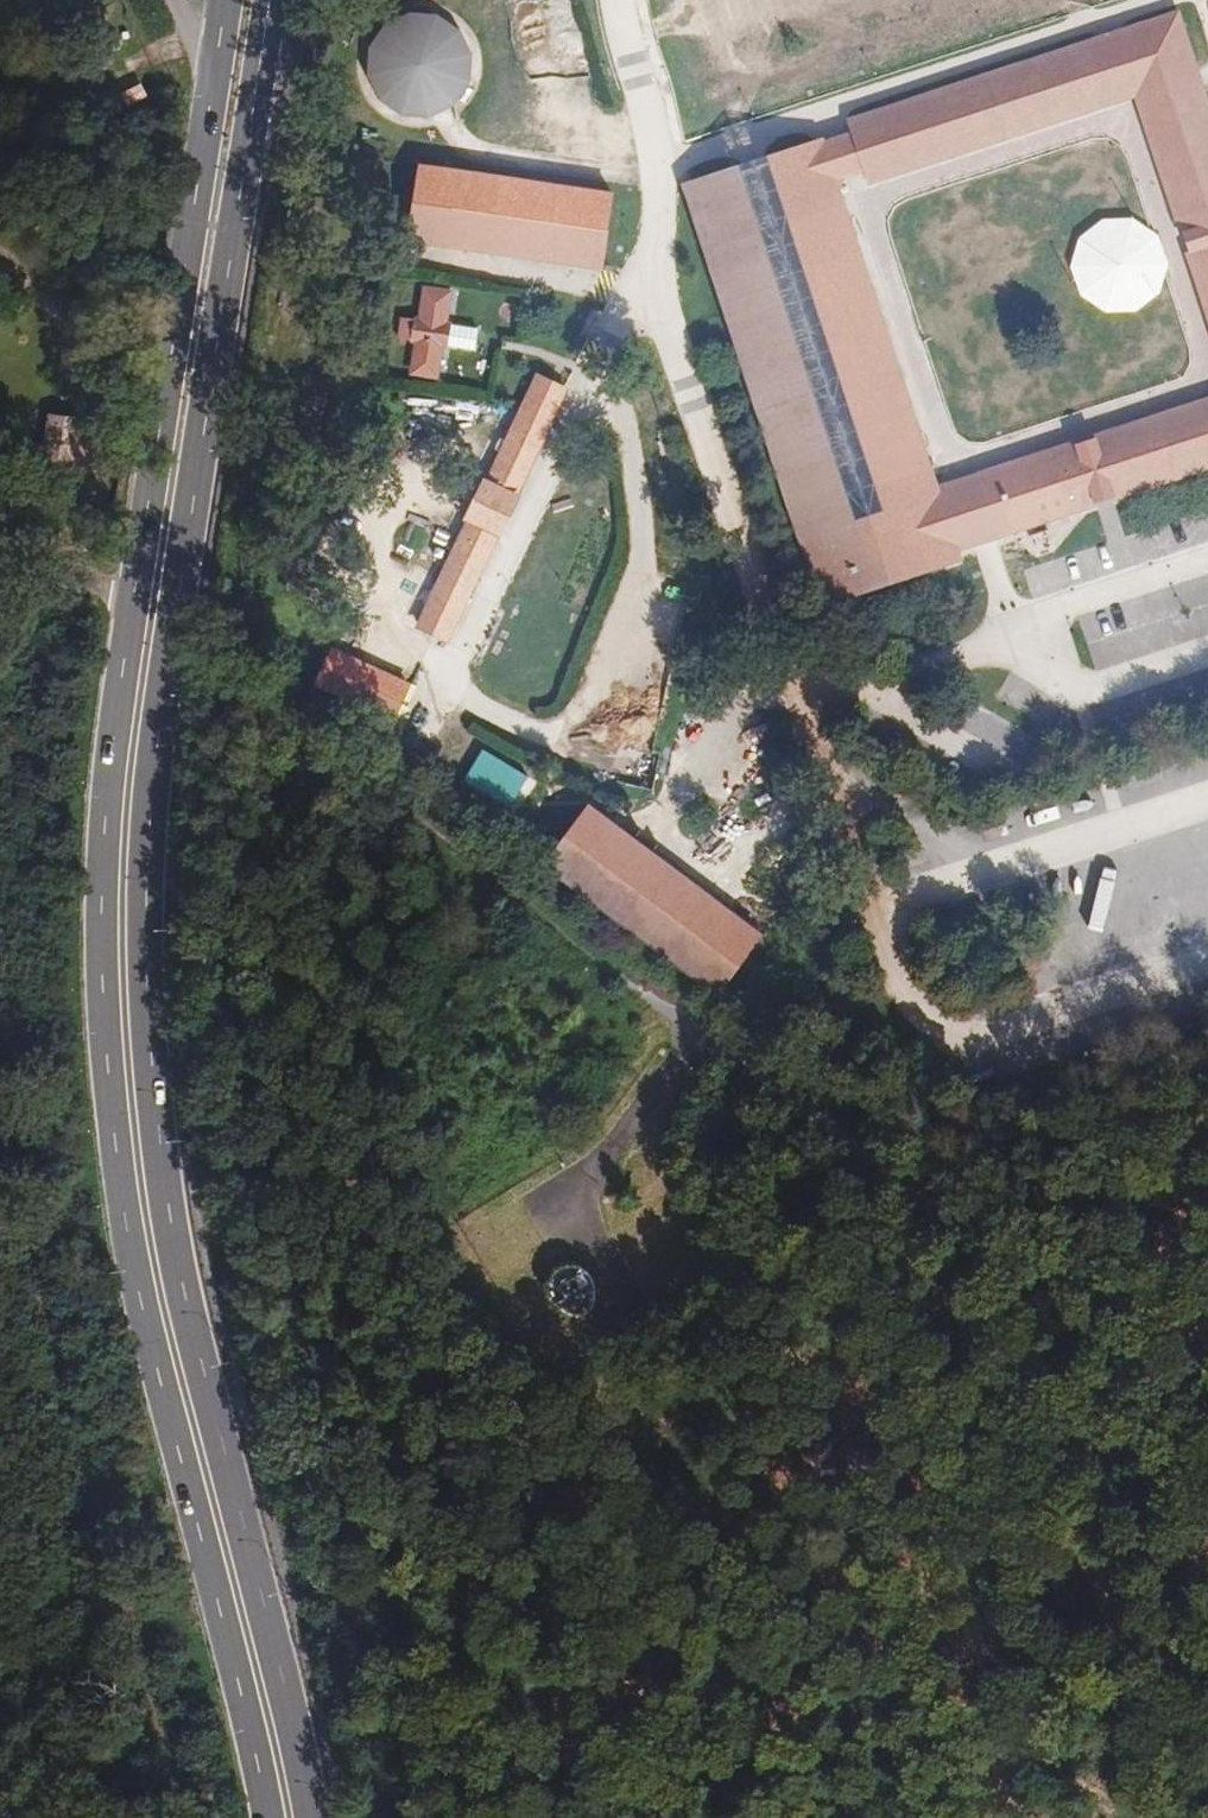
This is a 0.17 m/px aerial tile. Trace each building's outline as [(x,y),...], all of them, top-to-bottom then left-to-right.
[(1207,470),(1207,394),(941,483),(842,180),(1134,93),(1207,317),(1207,94),(1180,6),(833,119),(835,127),(668,181),(808,610),(956,562),(953,554),(1207,470)] [(387,107),(402,115),(419,118),(436,116),(451,109),(463,97),(471,82),(475,65),(472,48),(465,33),(453,20),(438,12),(421,9),(404,11),(389,19),(376,31),(368,46),(365,63),(367,80),(375,95),(387,107)] [(604,187),(409,161),(398,239),(593,266),(604,187)] [(443,323),(449,292),(425,288),(419,317),(412,316),(410,324),(417,325),(408,369),(433,374),(439,342),(444,343),(448,324),(443,323)] [(482,481),(479,480),(463,515),(466,517),(416,623),(444,636),(493,530),(497,532),(513,498),(509,495),(558,389),(532,377),(482,481)] [(35,446),(33,455),(35,458),(43,459),(43,461),(70,465),(70,463),(82,465),(85,463),(86,459),(96,460),(101,427),(77,422),(78,419),(51,414),(46,445),(37,443),(35,446)] [(1117,618),(1184,600),(1180,585),(1113,603),(1117,618)] [(330,650),(312,680),(390,721),(406,687),(330,650)] [(512,810),(530,777),(477,748),(459,781),(512,810)] [(573,805),(529,866),(703,993),(748,932),(573,805)] [(600,1269),(618,1238),(620,1222),(601,1174),(554,1154),(506,1173),(486,1220),(505,1268),(552,1288),(561,1288),(600,1269)]
